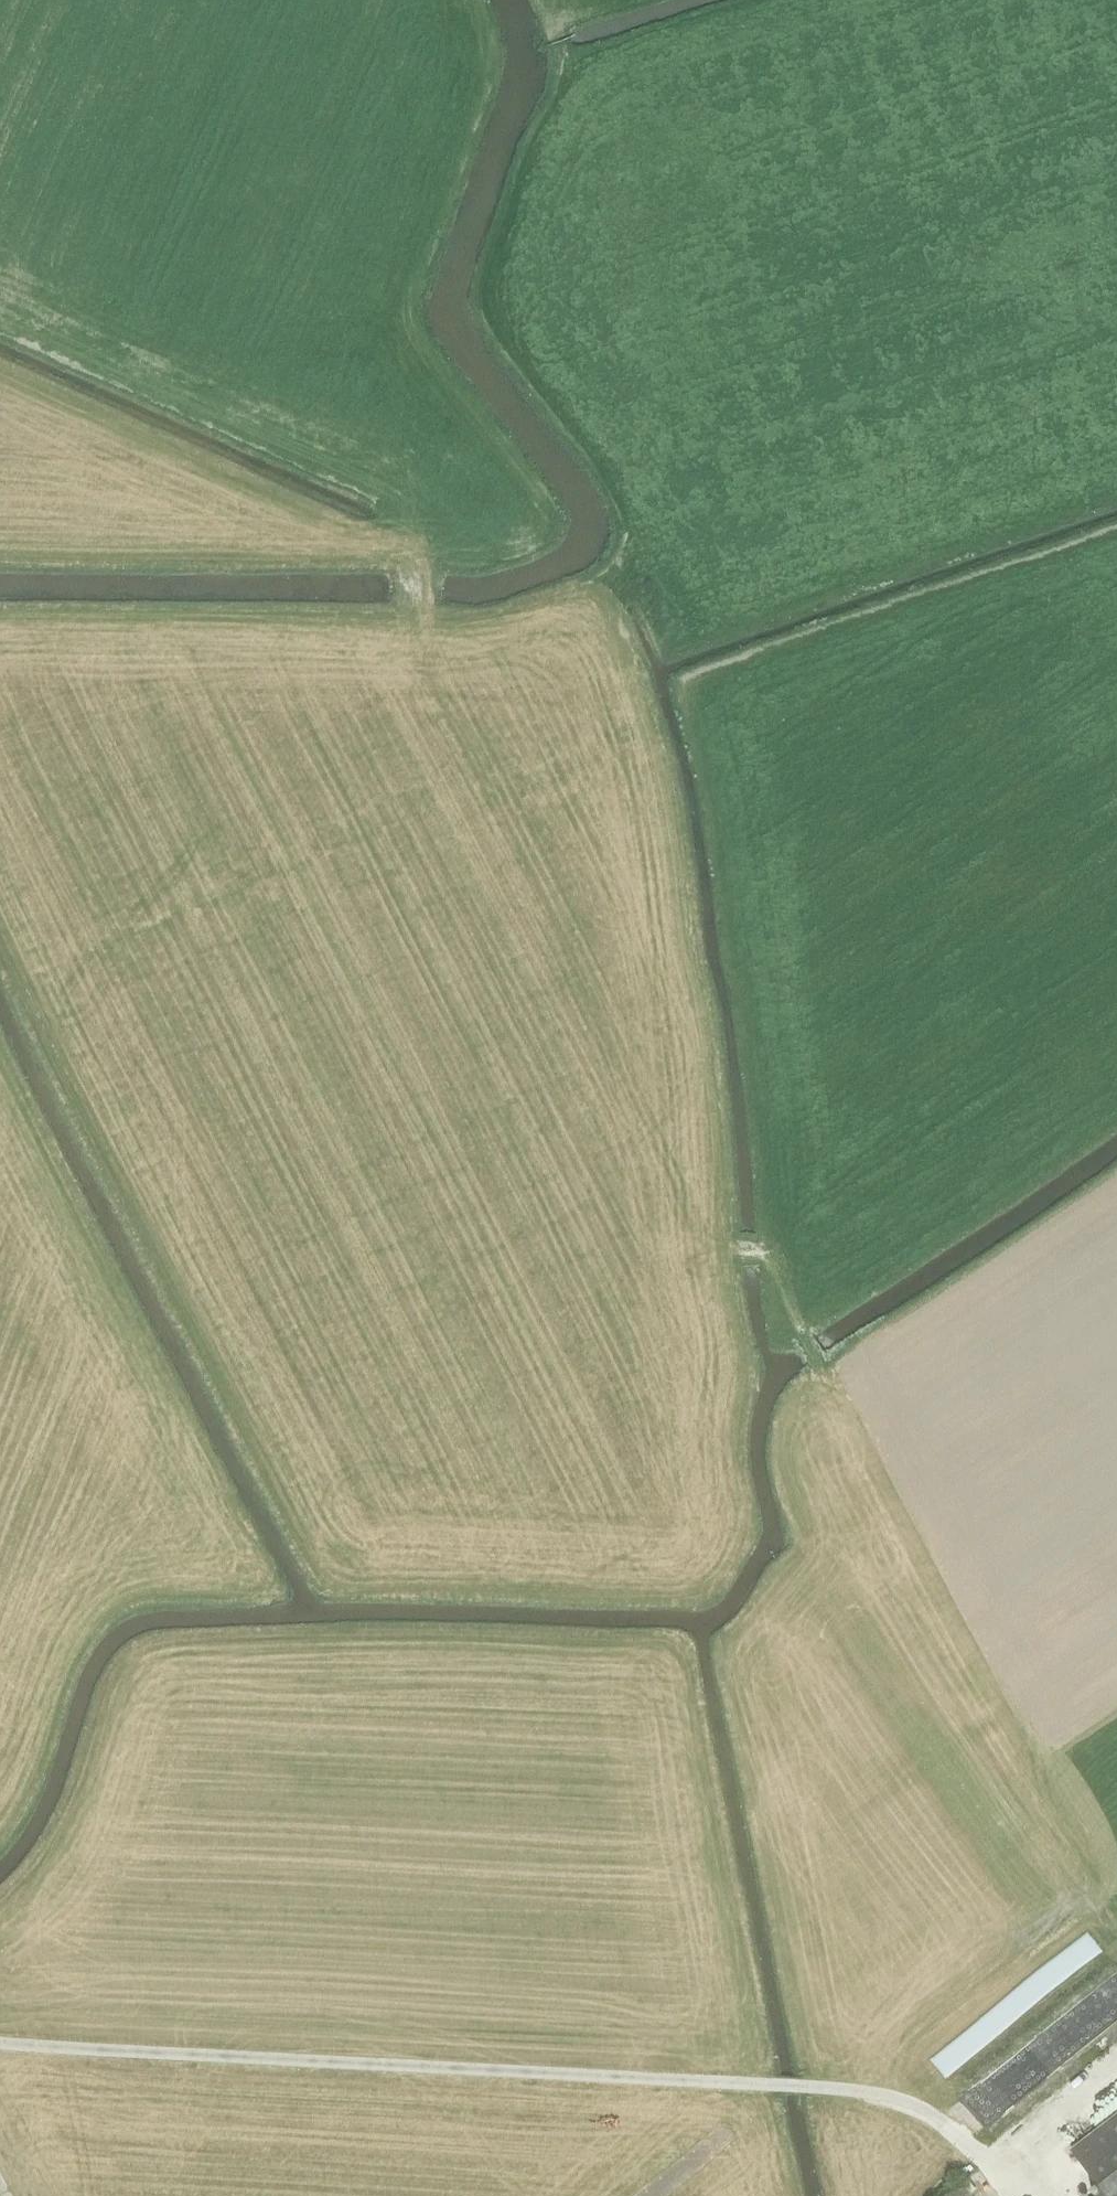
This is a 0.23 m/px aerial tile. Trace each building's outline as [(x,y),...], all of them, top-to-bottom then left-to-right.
[(1072,2149),(1103,2191),(1097,2195),(1116,2195),(1116,2114),(1072,2149)]
